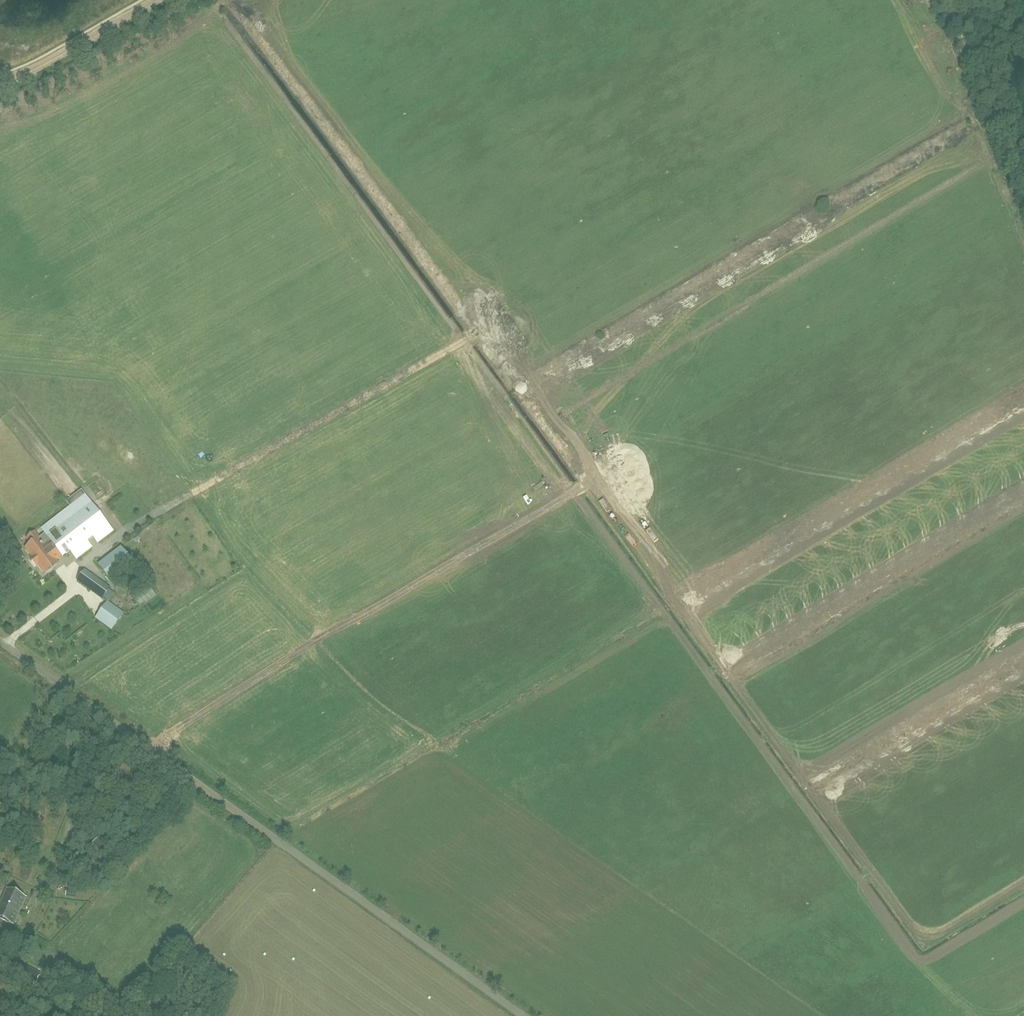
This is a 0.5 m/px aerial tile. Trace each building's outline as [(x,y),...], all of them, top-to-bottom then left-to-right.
[(43,531),(45,533),(62,555),(62,554),(63,556),(71,551),(77,559),(92,548),(86,540),(92,536),(98,543),(113,532),(87,498),(81,491),(67,502),(70,506),(72,509),(43,531)] [(31,544),(27,547),(26,548),(33,557),(31,558),(36,565),(38,564),(44,572),(45,573),(58,563),(55,560),(62,555),(45,533),(38,538),(31,544)] [(99,561),(110,579),(136,564),(125,546),(99,561)] [(110,589),(85,570),(77,581),(102,599),(110,589)] [(140,606),(156,594),(149,584),(133,596),(140,606)] [(123,614),(107,602),(96,618),(112,630),(123,614)] [(22,838),(29,848),(38,842),(30,832),(22,838)] [(0,904),(0,917),(13,923),(25,897),(7,889),(0,904)]
